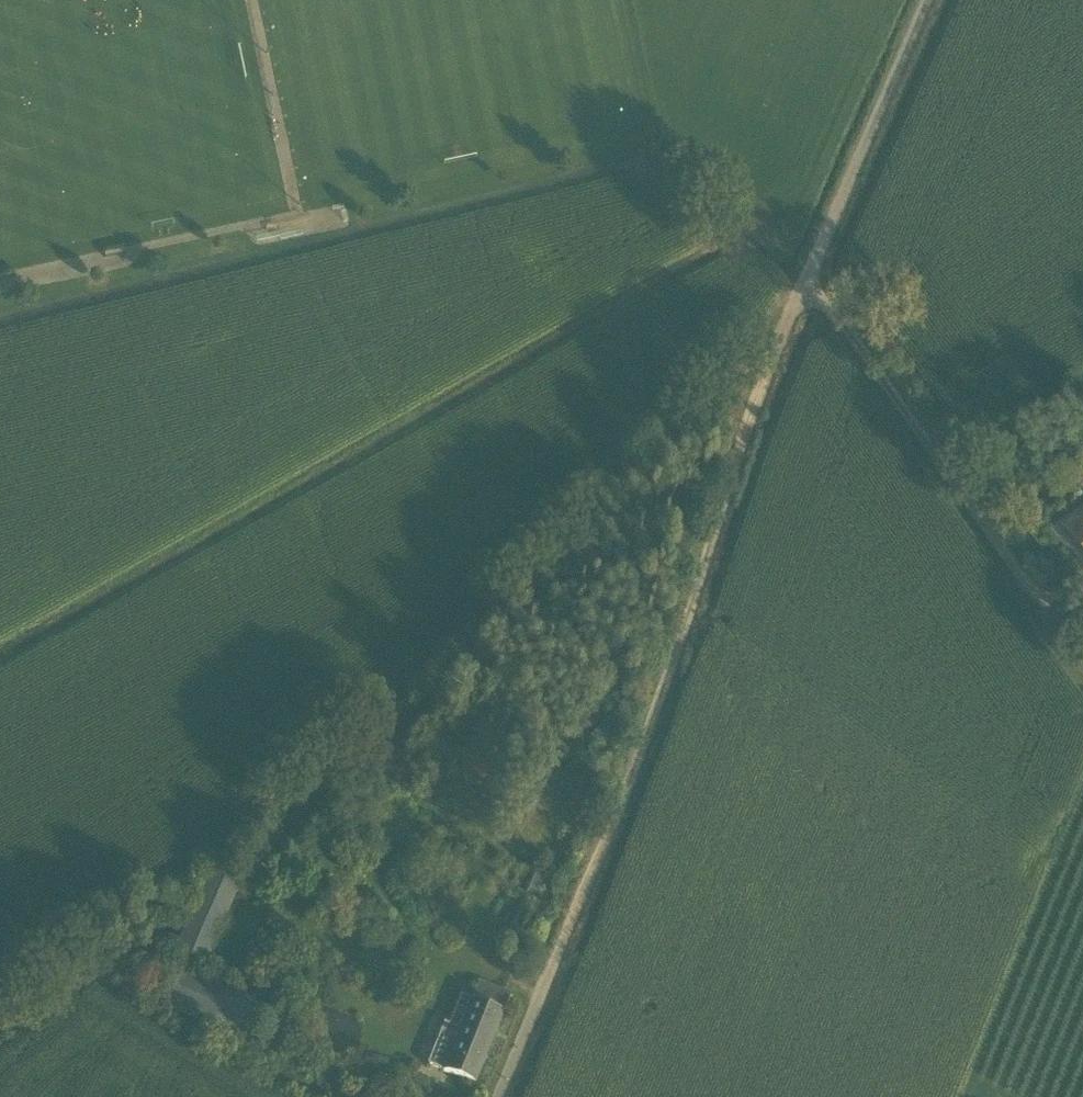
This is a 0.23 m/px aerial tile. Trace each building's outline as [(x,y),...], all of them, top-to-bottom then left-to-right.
[(1063,528),(1082,552),(1082,512),(1063,528)] [(205,964),(239,885),(209,872),(175,951),(205,964)] [(244,1040),(260,1005),(180,969),(164,1005),(244,1040)] [(458,999),(449,1023),(445,1021),(428,1064),(432,1066),(475,1083),(511,994),(479,981),(472,998),(460,994),(458,999)]
